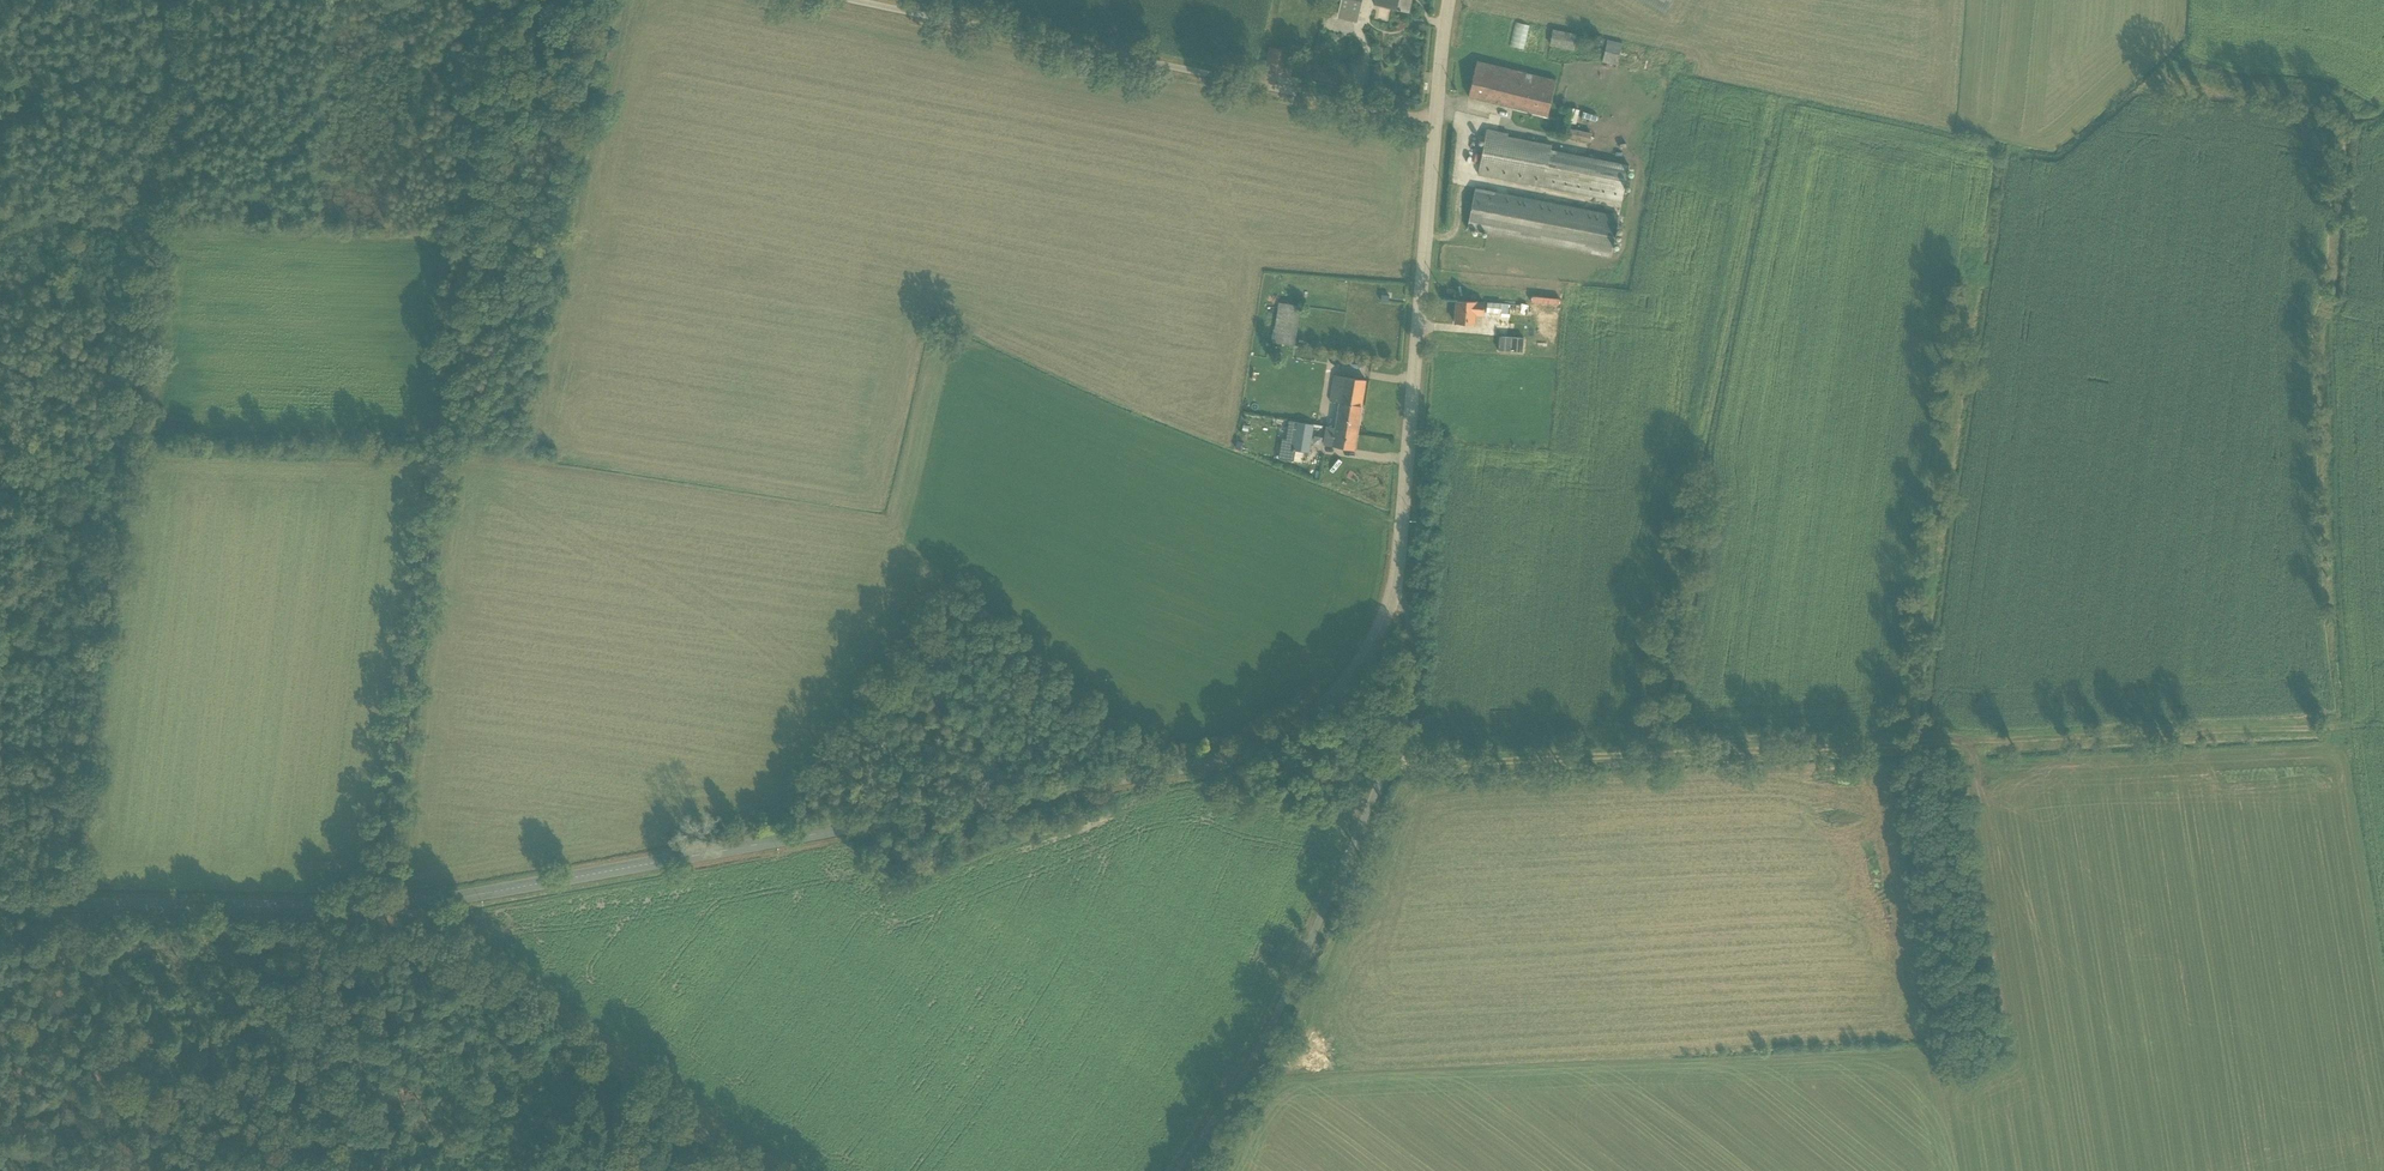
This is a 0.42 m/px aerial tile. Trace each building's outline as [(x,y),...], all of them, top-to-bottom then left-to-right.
[(1339,11),(1355,14),(1358,0),(1341,0),(1339,11)] [(1412,13),(1415,0),(1376,0),(1375,5),(1412,13)] [(1663,11),(1669,0),(1644,0),(1663,11)] [(1522,27),(1521,48),(1532,49),(1533,27),(1522,27)] [(1544,29),(1543,46),(1568,47),(1569,31),(1544,29)] [(1620,39),(1604,35),(1598,63),(1642,73),(1646,54),(1630,51),(1629,55),(1617,53),(1620,39)] [(1260,53),(1257,65),(1283,70),(1285,58),(1260,53)] [(1471,97),(1550,117),(1559,82),(1479,62),(1471,97)] [(1575,123),(1577,108),(1564,106),(1562,121),(1575,123)] [(1478,131),(1471,177),(1616,199),(1621,163),(1542,151),(1544,141),(1478,131)] [(1466,233),(1607,256),(1612,226),(1605,225),(1605,220),(1598,219),(1599,213),(1593,212),(1592,216),(1582,215),(1584,207),(1468,188),(1462,223),(1468,224),(1466,233)] [(1476,285),(1476,295),(1488,295),(1488,286),(1476,285)] [(1496,286),(1495,294),(1510,295),(1511,288),(1496,286)] [(1485,317),(1486,302),(1457,301),(1456,325),(1479,326),(1479,317),(1485,317)] [(1281,302),(1274,341),(1295,345),(1302,306),(1281,302)] [(1487,303),(1486,318),(1531,320),(1531,304),(1487,303)] [(1323,444),(1353,449),(1364,381),(1334,376),(1330,401),(1338,402),(1334,427),(1326,426),(1323,444)] [(1313,425),(1289,421),(1286,439),(1282,439),(1279,459),(1294,461),(1295,451),(1309,453),(1313,425)] [(2296,713),(2287,714),(2287,723),(2296,722),(2296,713)]
